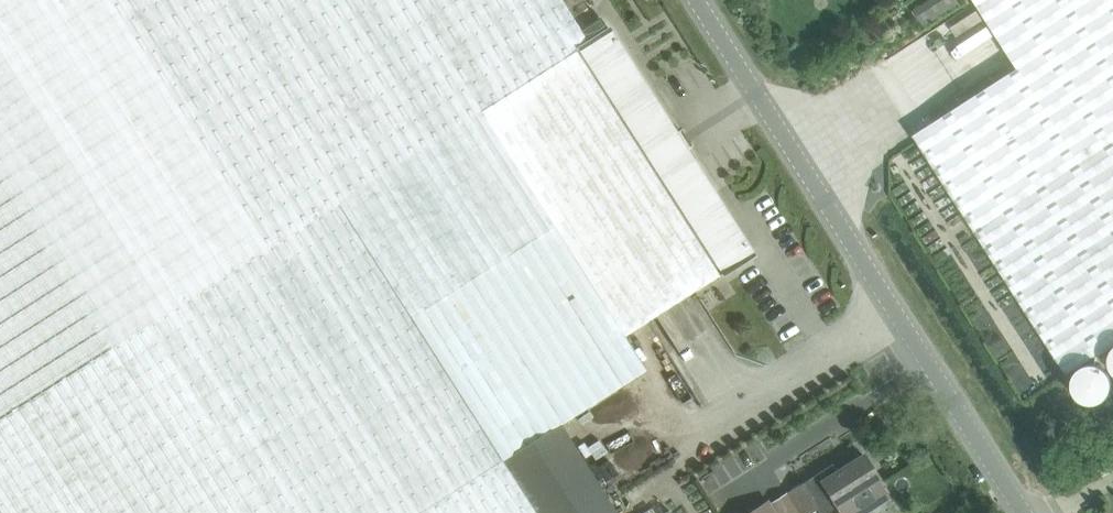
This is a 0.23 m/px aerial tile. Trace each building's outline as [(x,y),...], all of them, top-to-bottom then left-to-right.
[(561,0),(0,0),(0,512),(619,512),(561,424),(648,368),(627,336),(722,274),(723,274),(753,255),(608,29),(587,41),(561,0)] [(1019,65),(914,132),(1069,373),(1112,344),(1112,0),(977,0),(1019,65)] [(787,492),(800,512),(811,512),(817,509),(820,512),(834,512),(839,510),(841,512),(868,512),(881,505),(878,500),(887,495),(878,482),(880,481),(864,455),(838,471),(833,464),(787,492)] [(768,504),(767,501),(749,512),(774,512),(768,504)]
